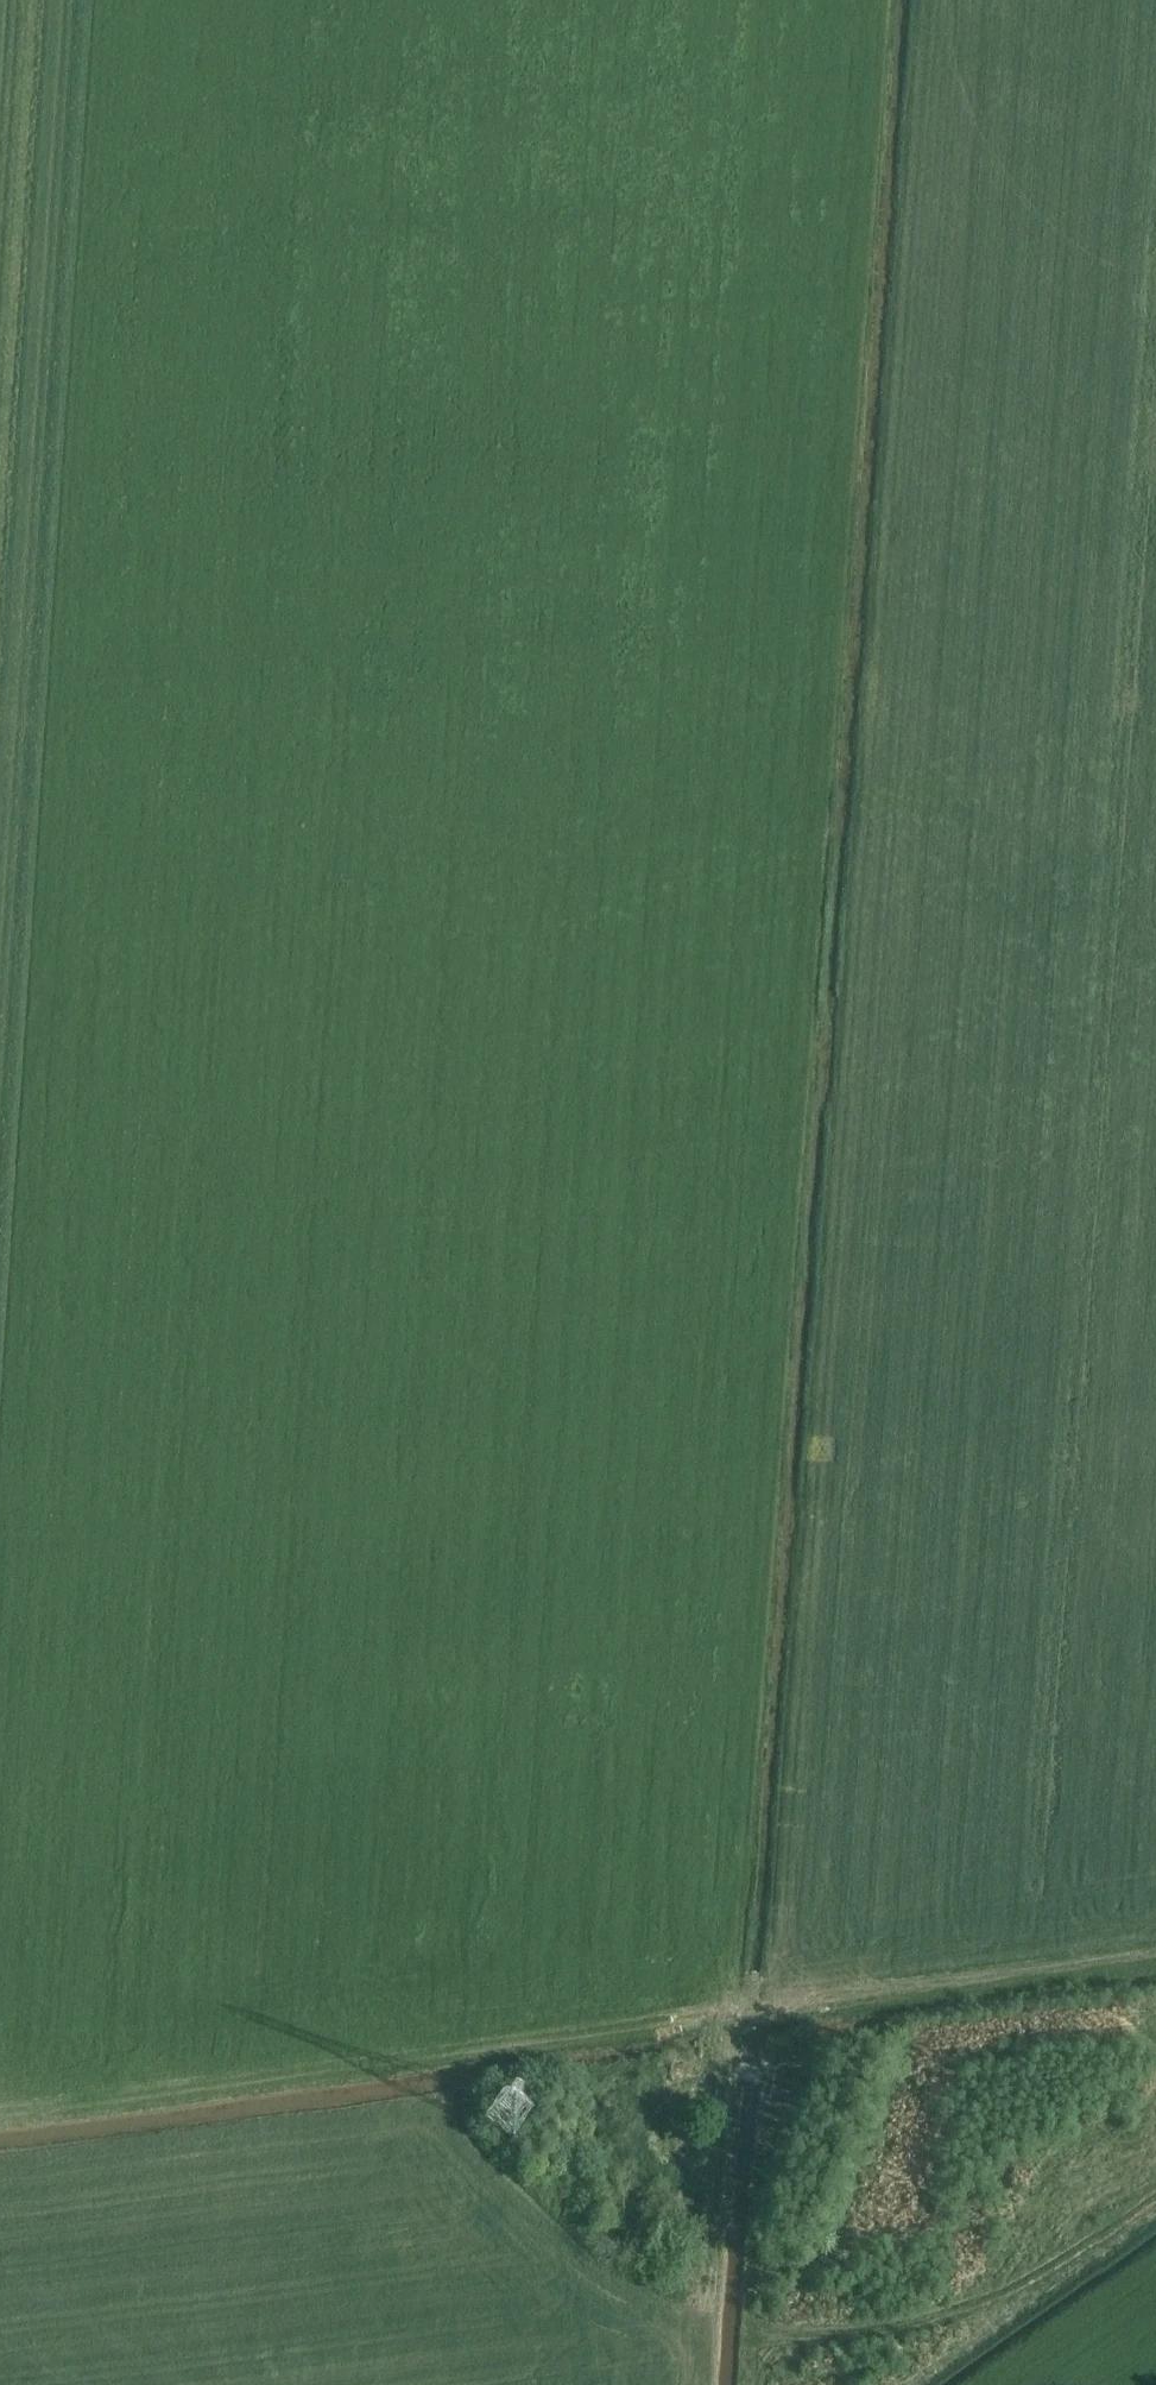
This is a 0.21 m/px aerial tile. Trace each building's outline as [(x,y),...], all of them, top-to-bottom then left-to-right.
[(509,2133),(539,2097),(511,2074),(481,2109),(509,2133)]
